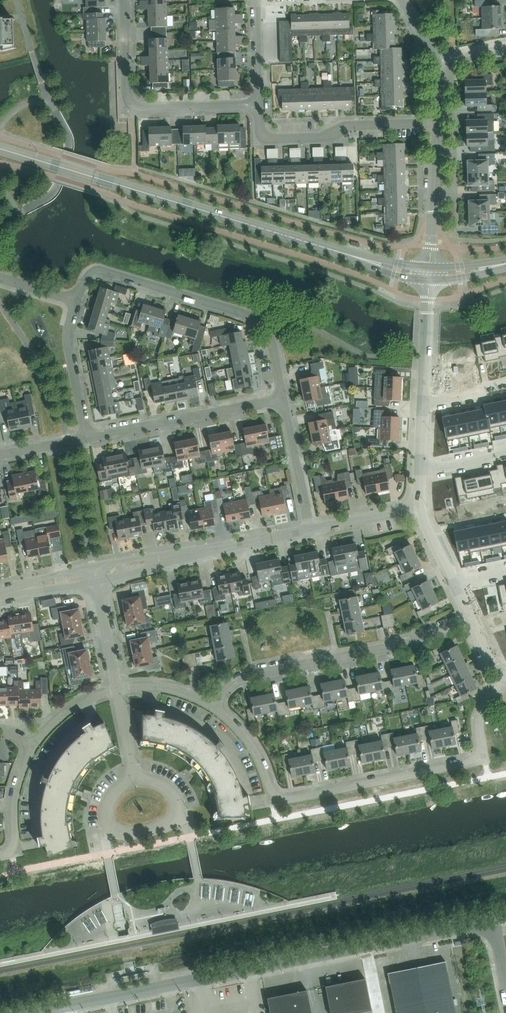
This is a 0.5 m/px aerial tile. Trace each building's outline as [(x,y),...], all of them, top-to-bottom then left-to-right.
[(87,13),(99,13),(99,7),(104,7),(104,0),(86,0),(86,7),(83,7),(83,13),(87,13)] [(481,7),(482,18),(501,17),(501,6),(487,6),(487,0),(474,0),(474,7),(481,7)] [(148,10),(148,16),(166,15),(166,4),(140,5),(140,10),(148,10)] [(216,20),(242,19),(242,14),(234,15),(234,8),(215,8),(216,20)] [(372,11),(372,26),(393,26),(393,14),(381,14),(381,11),(372,11)] [(105,30),(105,19),(102,19),(102,13),(99,13),(87,13),(83,13),(83,19),(87,19),(87,30),(105,30)] [(336,14),(325,15),(326,42),(330,42),(330,36),(337,35),(336,14)] [(348,14),(336,14),(337,35),(353,35),(352,26),(349,26),(348,14)] [(154,27),(154,33),(166,32),(166,26),(167,26),(166,15),(148,16),(148,27),(154,27)] [(303,42),(302,15),(290,16),(291,21),(291,27),(291,32),(291,37),(299,36),(299,43),(303,42)] [(314,15),(302,15),(303,42),(307,42),(307,36),(314,36),(314,15)] [(325,15),(314,15),(314,36),(322,36),(322,42),(326,42),(325,15)] [(501,17),(482,18),(482,29),(475,29),(475,36),(488,35),(488,29),(502,29),(501,17)] [(15,19),(0,20),(0,51),(2,52),(16,48),(14,48),(13,20),(15,20),(15,19)] [(242,23),(242,19),(216,20),(209,20),(209,31),(216,31),(235,30),(234,24),(242,23)] [(197,21),(189,21),(190,30),(198,30),(197,21)] [(394,37),(393,26),(372,26),(373,34),(366,34),(367,38),(394,37)] [(105,30),(87,30),(87,42),(88,42),(88,48),(100,47),(100,41),(106,41),(105,30)] [(216,31),(216,41),(243,41),(243,36),(235,36),(235,30),(216,31)] [(149,39),(149,50),(167,49),(167,38),(166,38),(166,32),(154,33),(154,39),(149,39)] [(394,48),(394,37),(367,38),(367,42),(373,41),(373,50),(379,49),(394,48)] [(217,53),(218,53),(230,52),(235,52),(235,45),(243,45),(243,41),(216,41),(217,53)] [(373,57),(373,61),(401,60),(400,48),(394,48),(379,49),(379,57),(373,57)] [(141,57),(141,61),(168,60),(167,49),(149,50),(149,56),(141,57)] [(217,58),(217,70),(236,69),(235,58),(230,58),(230,52),(218,53),(218,58),(217,58)] [(150,65),(150,72),(168,71),(168,60),(141,61),(142,66),(150,65)] [(380,64),(380,72),(401,71),(401,60),(373,61),(373,64),(380,64)] [(236,80),(236,69),(217,70),(218,81),(218,87),(231,86),(230,80),(236,80)] [(168,71),(150,72),(150,83),(155,83),(156,89),(168,88),(167,82),(168,82),(168,71)] [(374,80),(374,83),(401,82),(401,71),(380,72),(380,79),(374,80)] [(464,81),(465,93),(485,93),(485,85),(492,85),(492,74),(478,75),(478,80),(464,81)] [(323,88),(316,88),(317,109),(328,109),(327,81),(323,82),(323,88)] [(331,81),(327,81),(328,109),(339,108),(339,87),(331,88),(331,81)] [(301,88),(293,89),(294,110),(305,109),(304,82),(301,82),(301,88)] [(308,82),(304,82),(305,109),(317,109),(316,88),(308,88),(308,82)] [(380,87),(381,95),(402,94),(401,82),(374,83),(374,87),(380,87)] [(354,87),(339,87),(339,108),(351,108),(351,96),(355,96),(354,87)] [(282,110),(294,110),(293,89),(278,89),(278,98),(282,98),(282,110)] [(485,93),(465,93),(465,106),(479,105),(479,111),(496,110),(495,105),(493,105),(493,100),(485,100),(485,93)] [(402,94),(381,95),(381,110),(390,110),(390,106),(402,106),(402,94)] [(486,133),(494,133),(493,114),(479,114),(480,120),(466,121),(466,133),(486,133)] [(217,131),(211,131),(212,150),(218,150),(218,149),(229,148),(228,125),(217,125),(217,131)] [(240,148),(246,148),(245,130),(239,130),(239,125),(228,125),(229,148),(240,148)] [(183,132),(177,132),(177,144),(183,144),(183,145),(194,145),(194,126),(183,127),(183,132)] [(205,126),(194,126),(194,145),(205,144),(206,150),(212,150),(211,131),(205,131),(205,126)] [(149,151),(149,146),(160,146),(160,127),(148,128),(149,133),(142,133),(143,145),(138,145),(138,151),(149,151)] [(171,127),(160,127),(160,146),(171,145),(171,144),(177,144),(177,132),(171,132),(171,127)] [(487,140),(486,133),(466,133),(466,146),(480,145),(480,151),(494,151),(494,140),(487,140)] [(376,152),(376,156),(404,155),(403,144),(382,144),(382,152),(376,152)] [(467,161),(467,173),(488,173),(487,165),(495,165),(494,154),(481,154),(481,160),(467,161)] [(383,160),(383,167),(404,167),(404,155),(376,156),(376,160),(383,160)] [(345,156),(341,157),(341,182),(353,182),(353,164),(345,164),(345,156)] [(313,165),(307,166),(307,183),(319,183),(318,157),(313,158),(313,165)] [(322,157),(318,157),(319,183),(330,182),(329,165),(323,165),(322,157)] [(336,165),(329,165),(330,182),(341,182),(341,157),(336,157),(336,165)] [(291,166),(284,166),(284,184),(296,183),(295,158),(290,158),(291,166)] [(300,158),(295,158),(296,183),(307,183),(307,166),(300,166),(300,158)] [(254,159),(255,173),(255,184),(261,184),(261,185),(273,184),(272,159),(268,159),(268,167),(261,167),(261,159),(254,159)] [(277,159),(272,159),(273,184),(284,184),(284,166),(277,167),(277,159)] [(377,175),(377,179),(404,178),(404,167),(383,167),(383,175),(377,175)] [(494,191),(494,185),(494,180),(488,181),(488,173),(467,173),(468,186),(481,185),(482,191),(494,191)] [(383,183),(384,190),(405,190),(404,178),(377,179),(377,183),(383,183)] [(378,198),(378,202),(405,201),(405,190),(384,190),(384,198),(378,198)] [(468,201),(468,213),(489,213),(489,205),(496,205),(495,194),(482,195),(482,200),(468,201)] [(286,207),(285,207),(285,209),(296,212),(296,200),(286,200),(286,207)] [(384,205),(384,213),(405,212),(405,201),(378,202),(378,206),(384,205)] [(405,212),(384,213),(385,229),(394,228),(394,225),(406,224),(405,212)] [(489,213),(468,213),(469,226),(483,225),(483,233),(498,233),(498,225),(495,225),(495,220),(489,220),(489,213)] [(121,300),(117,299),(119,293),(126,295),(128,289),(115,285),(114,291),(101,287),(98,297),(111,301),(111,302),(120,304),(121,300)] [(111,301),(98,297),(97,301),(94,300),(92,308),(107,312),(111,302),(111,301)] [(155,306),(143,302),(139,316),(133,314),(130,326),(140,329),(142,322),(149,325),(155,306)] [(155,306),(149,325),(148,330),(155,332),(154,333),(154,335),(158,336),(164,338),(165,336),(168,325),(162,323),(166,309),(155,306)] [(104,323),(109,325),(111,320),(106,319),(107,312),(92,308),(90,315),(92,316),(91,319),(104,323)] [(174,327),(168,325),(165,336),(171,338),(173,332),(184,335),(190,317),(178,313),(174,327)] [(209,321),(217,323),(219,318),(211,315),(209,321)] [(199,351),(200,347),(203,336),(197,334),(201,320),(190,317),(184,335),(191,337),(189,344),(193,346),(191,353),(199,351)] [(101,341),(114,341),(116,333),(108,331),(109,325),(104,323),(91,319),(88,329),(102,334),(101,341)] [(219,341),(223,340),(224,346),(229,345),(229,344),(243,342),(241,331),(227,334),(226,328),(210,331),(211,337),(218,336),(219,341)] [(475,345),(477,357),(483,356),(485,362),(499,359),(499,357),(505,356),(505,355),(502,335),(501,335),(502,336),(494,337),(494,340),(481,343),(481,344),(475,345)] [(114,346),(114,341),(101,341),(102,347),(89,350),(91,360),(104,358),(110,357),(108,348),(114,346)] [(229,344),(229,345),(231,356),(247,352),(246,345),(243,345),(243,342),(229,344)] [(231,356),(234,367),(250,364),(247,352),(231,356)] [(199,353),(192,355),(194,363),(201,361),(199,353)] [(91,372),(112,368),(110,357),(104,358),(91,360),(91,364),(89,364),(91,372)] [(310,364),(313,377),(300,379),(302,391),(320,387),(319,383),(322,382),(326,380),(323,362),(310,364)] [(234,367),(236,378),(250,375),(249,372),(251,371),(250,364),(234,367)] [(95,379),(95,383),(114,379),(112,368),(91,372),(92,380),(95,379)] [(185,383),(187,396),(198,394),(195,381),(201,380),(199,368),(193,369),(194,376),(183,378),(184,383),(185,383)] [(390,370),(375,370),(375,388),(400,389),(401,377),(390,376),(390,370)] [(179,378),(172,380),(177,401),(184,399),(184,397),(187,396),(185,383),(184,383),(183,378),(183,375),(179,376),(179,378)] [(236,378),(231,379),(233,390),(252,386),(250,375),(236,378)] [(155,403),(165,401),(162,387),(161,382),(151,384),(150,377),(144,379),(146,391),(152,390),(155,403)] [(94,387),(95,395),(111,392),(116,391),(114,379),(95,383),(96,387),(94,387)] [(169,402),(177,401),(172,380),(161,382),(162,387),(165,401),(168,400),(169,402)] [(210,396),(215,395),(216,395),(214,383),(208,384),(210,396)] [(331,403),(329,392),(328,386),(320,388),(320,387),(302,391),(304,402),(315,400),(317,406),(331,403)] [(400,400),(400,389),(375,388),(374,405),(388,406),(389,400),(400,400)] [(113,403),(112,399),(111,392),(95,395),(97,402),(99,402),(100,405),(113,403)] [(25,400),(15,402),(20,428),(31,426),(27,407),(33,405),(30,394),(24,395),(25,400)] [(138,410),(143,410),(144,409),(141,397),(135,398),(138,410)] [(15,402),(10,403),(8,398),(0,400),(0,411),(0,412),(6,411),(10,430),(20,428),(15,402)] [(116,398),(112,399),(113,403),(100,405),(102,416),(121,412),(118,401),(117,402),(116,398)] [(495,403),(499,426),(505,425),(505,403),(505,401),(495,403)] [(495,403),(484,405),(485,409),(489,428),(499,426),(495,403)] [(485,409),(474,411),(479,434),(490,432),(489,428),(485,409)] [(374,410),(373,421),(373,428),(377,428),(398,429),(399,417),(388,416),(388,410),(374,410)] [(474,411),(463,413),(468,436),(479,434),(474,411)] [(336,429),(335,423),(333,412),(318,415),(319,420),(308,422),(311,434),(336,429)] [(463,413),(453,415),(457,439),(468,436),(463,413)] [(453,415),(442,418),(447,441),(457,439),(453,415)] [(266,424),(254,426),(258,445),(269,443),(270,449),(282,447),(280,435),(268,438),(266,424)] [(242,455),(248,454),(253,453),(251,446),(258,445),(254,426),(243,429),(245,442),(240,443),(242,455)] [(398,440),(398,429),(377,428),(377,439),(368,439),(368,445),(386,446),(387,440),(398,440)] [(311,434),(313,445),(326,443),(327,451),(340,448),(336,429),(311,434)] [(231,431),(220,433),(223,452),(234,449),(236,456),(242,455),(240,443),(234,445),(231,431)] [(211,449),(205,450),(207,462),(208,468),(215,467),(214,461),(218,460),(217,453),(223,452),(220,433),(208,436),(211,449)] [(201,463),(207,462),(205,450),(199,452),(197,438),(185,440),(189,458),(194,457),(198,464),(201,463)] [(176,456),(170,457),(173,469),(184,467),(182,460),(189,458),(185,440),(174,443),(176,456)] [(154,473),(162,471),(162,473),(173,471),(173,469),(170,457),(164,458),(161,445),(150,447),(153,466),(154,473)] [(134,463),(136,475),(148,473),(146,467),(153,466),(150,447),(138,450),(140,461),(134,463)] [(125,452),(114,455),(118,478),(125,476),(125,477),(136,475),(134,463),(128,464),(125,452)] [(103,462),(97,463),(98,470),(101,482),(112,480),(112,479),(118,478),(114,455),(102,457),(103,462)] [(387,479),(393,477),(390,463),(383,464),(384,469),(373,471),(377,492),(389,490),(387,479)] [(496,465),(501,488),(501,484),(505,483),(505,467),(505,463),(496,465)] [(489,474),(477,477),(480,496),(494,493),(494,489),(501,488),(496,465),(497,469),(489,471),(489,474)] [(377,492),(373,471),(362,474),(361,469),(355,470),(358,484),(364,483),(366,494),(377,492)] [(44,478),(39,479),(38,474),(35,475),(35,471),(23,473),(27,491),(38,489),(39,494),(47,493),(44,478)] [(337,482),(333,482),(336,500),(348,498),(345,487),(351,486),(349,471),(337,474),(337,482)] [(12,475),(12,479),(7,481),(10,500),(16,499),(15,494),(27,491),(23,473),(12,475)] [(400,474),(394,475),(395,483),(405,481),(404,474),(401,475),(400,474)] [(333,482),(332,482),(332,480),(327,481),(322,476),(320,477),(320,475),(313,476),(316,493),(322,491),(325,502),(336,500),(333,482)] [(463,476),(454,478),(458,497),(466,495),(467,499),(480,496),(477,477),(464,479),(463,476)] [(269,490),(270,494),(274,513),(285,510),(283,498),(289,497),(286,485),(280,486),(281,487),(269,490)] [(254,504),(251,492),(250,486),(244,488),(246,499),(235,501),(238,520),(250,517),(248,505),(254,504)] [(260,490),(251,492),(254,504),(259,503),(262,515),(274,513),(270,494),(264,495),(260,490)] [(222,498),(216,499),(218,511),(224,510),(227,522),(238,520),(235,501),(223,504),(222,498)] [(205,507),(199,508),(203,527),(215,524),(212,512),(218,511),(216,499),(204,502),(205,507)] [(169,510),(162,511),(166,530),(178,528),(176,516),(182,515),(179,502),(168,505),(169,510)] [(191,529),(203,527),(199,508),(188,511),(187,505),(180,506),(183,518),(189,517),(191,529)] [(155,507),(143,510),(146,522),(152,521),(155,532),(166,530),(162,511),(156,513),(155,507)] [(133,517),(126,518),(130,537),(142,535),(140,523),(146,522),(143,510),(132,512),(133,517)] [(119,540),(130,537),(126,518),(120,520),(119,515),(107,517),(110,529),(116,528),(119,540)] [(497,523),(502,546),(505,545),(505,521),(497,523)] [(497,523),(486,525),(491,548),(502,546),(497,523)] [(46,527),(35,529),(37,536),(36,536),(39,555),(51,552),(48,540),(61,537),(58,524),(52,526),(46,527)] [(486,525),(476,527),(480,551),(491,548),(486,525)] [(476,527),(465,530),(469,549),(468,549),(469,553),(480,551),(476,527)] [(22,529),(16,530),(19,545),(25,543),(26,546),(28,557),(39,555),(36,536),(34,530),(23,532),(22,529)] [(465,530),(454,532),(458,551),(468,549),(469,549),(465,530)] [(0,539),(0,563),(8,561),(6,547),(12,546),(9,532),(3,533),(4,539),(0,539)] [(355,543),(344,546),(347,564),(349,572),(360,570),(367,569),(364,554),(363,549),(357,550),(355,543)] [(398,543),(386,549),(389,555),(394,552),(399,563),(415,555),(410,544),(401,549),(398,543)] [(334,560),(328,561),(331,576),(337,574),(349,572),(347,564),(344,546),(332,548),(334,560)] [(310,578),(319,576),(328,574),(326,562),(319,563),(317,551),(305,553),(310,578)] [(292,581),(310,578),(305,553),(293,556),(296,568),(290,569),(292,581)] [(415,555),(399,563),(404,573),(399,576),(402,581),(414,576),(411,570),(421,566),(415,555)] [(279,559),(267,561),(271,580),(282,577),(283,583),(290,582),(287,566),(280,567),(279,559)] [(259,582),(271,580),(267,561),(255,563),(258,576),(251,577),(254,589),(260,588),(259,582)] [(239,571),(228,573),(231,592),(238,591),(239,596),(250,594),(248,581),(242,582),(239,571)] [(231,592),(228,573),(216,575),(218,587),(212,588),(215,601),(226,599),(225,593),(231,592)] [(200,579),(189,581),(192,600),(199,598),(200,604),(211,602),(209,589),(202,590),(200,579)] [(411,588),(416,599),(433,591),(427,580),(418,585),(415,579),(403,585),(406,591),(411,588)] [(185,601),(192,600),(189,581),(177,583),(179,595),(173,596),(176,609),(186,606),(185,601)] [(498,585),(502,604),(505,603),(505,584),(498,585)] [(125,613),(148,608),(144,589),(132,592),(133,598),(122,600),(123,602),(121,602),(122,608),(124,608),(125,613)] [(419,617),(431,612),(428,606),(438,602),(433,591),(416,599),(421,609),(416,612),(419,617)] [(170,594),(154,597),(156,606),(172,603),(170,594)] [(338,608),(339,612),(359,608),(357,596),(339,600),(341,608),(338,608)] [(66,605),(51,608),(53,620),(62,618),(63,625),(81,622),(80,617),(81,617),(80,611),(78,611),(78,609),(67,611),(66,605)] [(359,608),(339,612),(340,616),(342,615),(344,623),(361,619),(359,608)] [(152,627),(150,621),(153,620),(143,614),(142,609),(125,613),(126,618),(124,618),(125,624),(127,624),(128,626),(139,623),(140,629),(152,627)] [(22,638),(29,637),(30,642),(41,640),(39,626),(33,627),(31,613),(19,615),(22,632),(22,638)] [(393,613),(381,615),(383,628),(395,626),(393,613)] [(19,615),(8,616),(11,639),(15,638),(17,647),(24,646),(22,638),(22,632),(19,615)] [(6,638),(7,642),(12,642),(11,639),(8,616),(8,619),(0,621),(0,638),(6,638)] [(361,619),(344,623),(346,634),(364,631),(361,619)] [(82,626),(81,622),(63,625),(65,632),(59,633),(61,645),(73,643),(72,637),(83,635),(83,633),(84,632),(83,626),(82,626)] [(229,630),(227,622),(210,626),(212,637),(232,633),(231,630),(229,630)] [(132,649),(133,654),(150,650),(149,643),(158,641),(156,635),(155,629),(140,633),(141,639),(131,641),(131,643),(129,643),(130,649),(132,649)] [(232,633),(212,637),(214,649),(232,645),(230,638),(233,637),(232,633)] [(232,645),(214,649),(217,660),(234,657),(232,645)] [(444,645),(432,650),(435,656),(440,653),(445,664),(461,656),(456,645),(446,650),(444,645)] [(66,667),(90,662),(88,651),(87,652),(86,649),(75,652),(74,646),(62,648),(66,667)] [(152,657),(150,650),(133,654),(134,658),(132,659),(134,665),(135,664),(136,666),(147,664),(148,670),(160,668),(157,656),(152,657)] [(198,666),(195,653),(183,655),(185,668),(198,666)] [(461,656),(445,664),(450,674),(468,666),(467,662),(464,663),(461,656)] [(90,662),(66,667),(69,686),(81,683),(80,678),(91,675),(91,673),(93,673),(90,662)] [(414,665),(402,667),(406,685),(417,682),(418,688),(424,687),(422,674),(416,675),(414,665)] [(468,666),(450,674),(455,685),(471,677),(468,670),(470,669),(468,666)] [(392,680),(387,681),(389,694),(395,693),(394,687),(406,685),(402,667),(390,669),(392,680)] [(379,672),(367,674),(370,692),(382,689),(383,695),(389,694),(387,681),(381,682),(379,672)] [(357,687),(352,688),(354,701),(360,700),(359,694),(370,692),(367,674),(355,676),(357,687)] [(41,707),(41,694),(48,694),(47,677),(40,677),(40,680),(35,681),(36,689),(29,689),(30,707),(41,707)] [(471,677),(455,685),(460,695),(455,698),(457,703),(469,698),(467,692),(476,688),(471,677)] [(344,679),(332,681),(335,699),(347,696),(348,702),(354,701),(352,688),(346,689),(344,679)] [(18,687),(19,687),(19,690),(19,705),(19,708),(30,707),(29,689),(23,690),(23,680),(18,680),(18,681),(18,687)] [(14,681),(14,687),(7,687),(8,705),(19,705),(19,690),(19,687),(18,687),(18,681),(14,681)] [(322,694),(316,695),(319,708),(325,707),(324,701),(335,699),(332,681),(320,683),(322,694)] [(309,686),(297,688),(300,706),(312,704),(313,709),(319,708),(316,695),(311,696),(309,686)] [(287,701),(281,702),(284,715),(290,714),(289,708),(300,706),(297,688),(285,690),(287,701)] [(273,693),(262,695),(265,713),(277,711),(278,716),(284,715),(281,702),(276,703),(273,693)] [(246,709),(249,722),(255,721),(254,715),(265,713),(262,695),(250,697),(252,708),(246,709)] [(194,769),(196,771),(198,773),(199,775),(200,776),(202,779),(203,781),(204,783),(205,785),(206,787),(207,789),(208,791),(209,794),(210,796),(211,798),(211,801),(212,803),(217,802),(218,810),(219,817),(245,817),(245,810),(244,805),(250,804),(248,796),(248,794),(243,796),(242,792),(241,789),(240,785),(239,782),(237,779),(236,775),(235,772),(233,769),(231,766),(229,763),(227,760),(225,757),(223,754),(221,751),(219,748),(223,745),(224,746),(224,745),(219,739),(218,740),(219,741),(215,745),(213,742),(210,740),(207,738),(205,735),(202,733),(199,731),(196,729),(193,728),(190,726),(187,724),(183,723),(180,722),(177,720),(173,719),(170,718),(167,717),(163,716),(164,711),(159,710),(155,709),(154,715),(149,714),(142,714),(142,740),(148,741),(157,742),(156,747),(161,748),(165,750),(168,751),(172,753),(177,755),(179,756),(183,759),(185,760),(187,762),(189,763),(191,765),(192,767),(194,769)] [(405,711),(406,725),(420,724),(419,710),(405,711)] [(451,726),(440,729),(443,746),(455,744),(453,734),(459,732),(456,719),(450,721),(451,726)] [(77,792),(78,790),(78,788),(79,786),(80,784),(82,781),(83,779),(84,777),(85,776),(87,774),(88,772),(90,770),(91,768),(95,765),(96,763),(100,760),(104,758),(101,753),(108,749),(114,746),(104,722),(97,725),(93,727),(90,722),(87,724),(82,727),(85,732),(82,734),(80,736),(77,739),(74,741),(72,743),(69,746),(67,748),(64,751),(62,754),(60,757),(58,760),(56,763),(54,766),(53,769),(51,772),(49,775),(48,778),(43,776),(44,775),(43,774),(40,782),(41,783),(41,781),(46,783),(45,786),(44,789),(44,793),(43,796),(42,799),(42,802),(41,806),(41,809),(41,812),(41,816),(41,819),(41,822),(41,826),(41,829),(42,832),(43,836),(37,837),(37,838),(39,846),(45,845),(46,849),(49,856),(73,846),(70,840),(69,835),(69,832),(74,831),(73,828),(73,826),(73,823),(72,821),(72,819),(72,816),(72,814),(73,811),(73,809),(73,807),(73,804),(74,802),(74,800),(75,797),(76,795),(77,792)] [(421,727),(424,739),(430,738),(432,749),(443,746),(440,729),(428,731),(427,725),(421,727)] [(405,736),(408,753),(420,751),(418,741),(424,739),(421,727),(415,728),(416,733),(405,736)] [(386,734),(389,746),(395,745),(397,756),(408,753),(405,736),(393,738),(392,732),(386,734)] [(370,743),(373,760),(385,758),(383,748),(389,746),(386,734),(380,735),(381,740),(370,743)] [(357,739),(351,741),(354,753),(360,752),(362,763),(373,760),(370,743),(358,745),(357,739)] [(335,750),(338,767),(350,765),(348,755),(354,753),(351,741),(345,742),(346,747),(335,750)] [(316,748),(319,760),(325,759),(327,770),(338,767),(335,750),(323,752),(322,746),(316,748)] [(300,757),(303,774),(315,772),(313,762),(319,760),(316,748),(310,749),(311,754),(300,757)] [(281,755),(284,767),(290,766),(292,777),(303,774),(300,757),(288,759),(287,753),(281,755)] [(152,921),(151,921),(150,922),(151,926),(151,929),(153,936),(180,931),(178,923),(178,921),(177,917),(176,916),(174,916),(173,916),(172,916),(171,916),(170,916),(169,916),(167,916),(166,916),(165,916),(164,916),(163,917),(162,917),(160,917),(159,917),(158,918),(157,918),(156,919),(155,919),(154,920),(153,920),(152,921)] [(153,926),(153,928),(176,924),(175,921),(175,919),(173,919),(172,919),(171,919),(169,919),(168,919),(167,919),(166,919),(164,919),(163,919),(162,920),(161,920),(159,920),(158,921),(157,921),(156,922),(155,922),(153,923),(152,923),(153,926)] [(447,972),(447,971),(445,961),(387,973),(389,983),(390,983),(396,1012),(455,1012),(447,972)] [(365,978),(355,980),(358,996),(368,994),(365,978)] [(355,980),(345,982),(348,998),(358,996),(355,980)] [(345,982),(335,984),(338,1000),(348,998),(345,982)] [(325,986),(328,1002),(338,1000),(335,984),(325,986)] [(307,990),(297,992),(300,1008),(310,1006),(307,990)] [(297,992),(287,994),(290,1010),(300,1008),(297,992)] [(287,994),(277,996),(280,1012),(290,1010),(287,994)] [(368,994),(358,996),(361,1012),(371,1010),(368,994)] [(267,998),(270,1012),(274,1012),(280,1012),(277,996),(267,998)] [(348,998),(351,1012),(356,1012),(361,1012),(358,996),(348,998)] [(338,1000),(341,1012),(351,1012),(348,998),(338,1000)] [(328,1002),(330,1012),(341,1012),(338,1000),(328,1002)]
